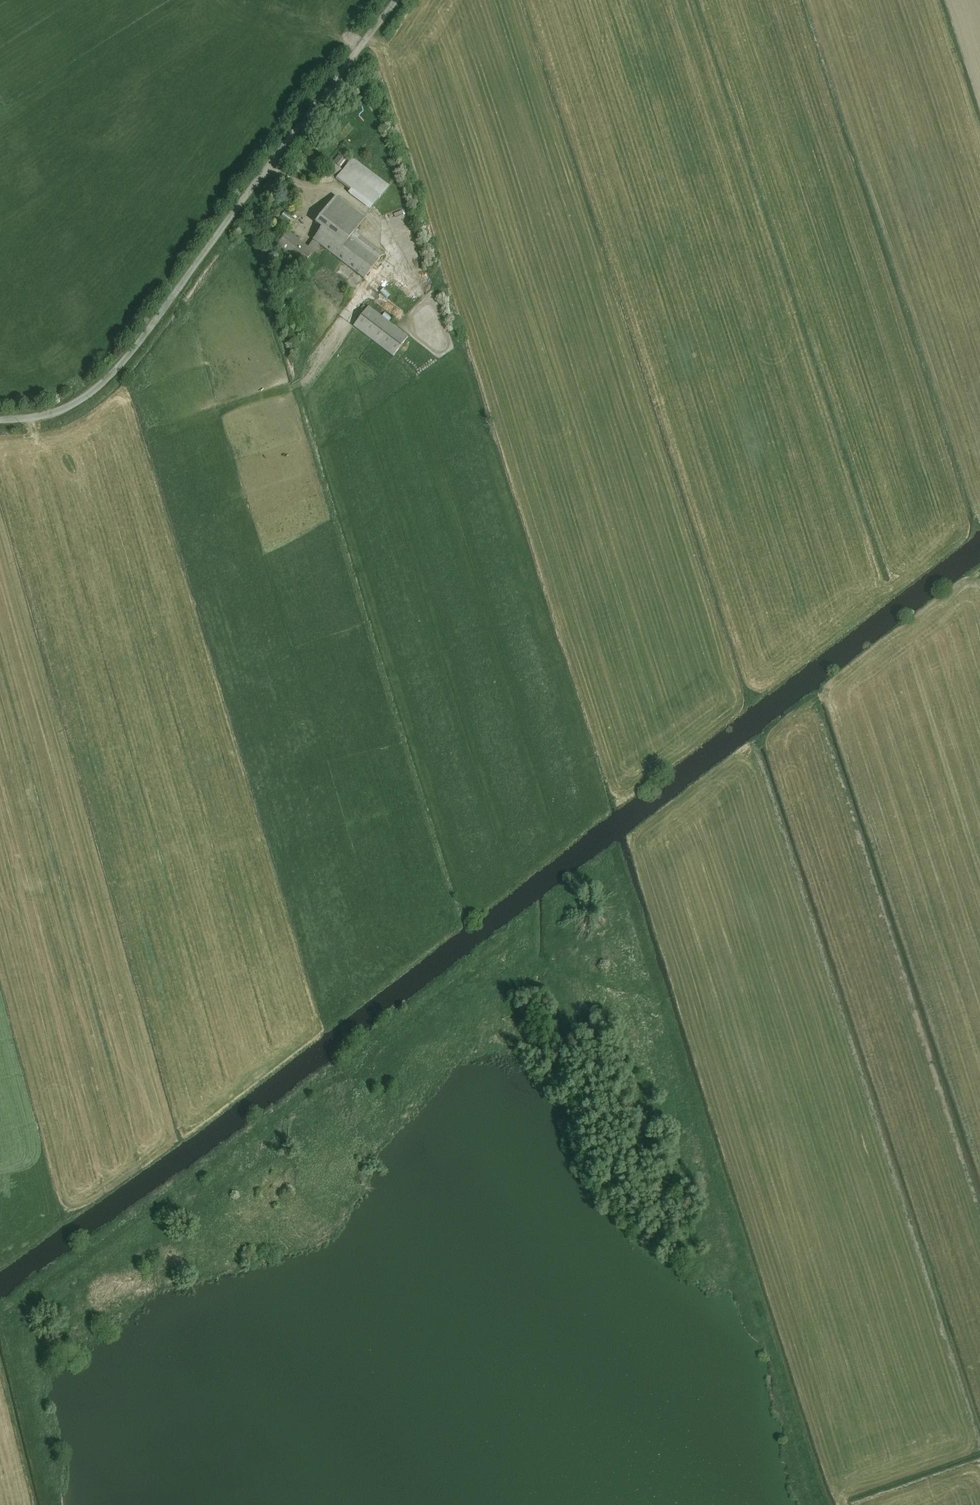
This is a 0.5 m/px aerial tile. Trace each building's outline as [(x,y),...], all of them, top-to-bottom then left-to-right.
[(342,165),(347,159),(340,154),(335,160),(342,165)] [(353,159),(338,181),(375,208),(391,186),(353,159)] [(303,265),(320,243),(362,275),(378,254),(348,231),(359,216),(335,198),(314,225),(320,230),(306,248),(286,233),(277,245),(303,265)] [(370,307),(354,329),(395,360),(412,338),(370,307)]
